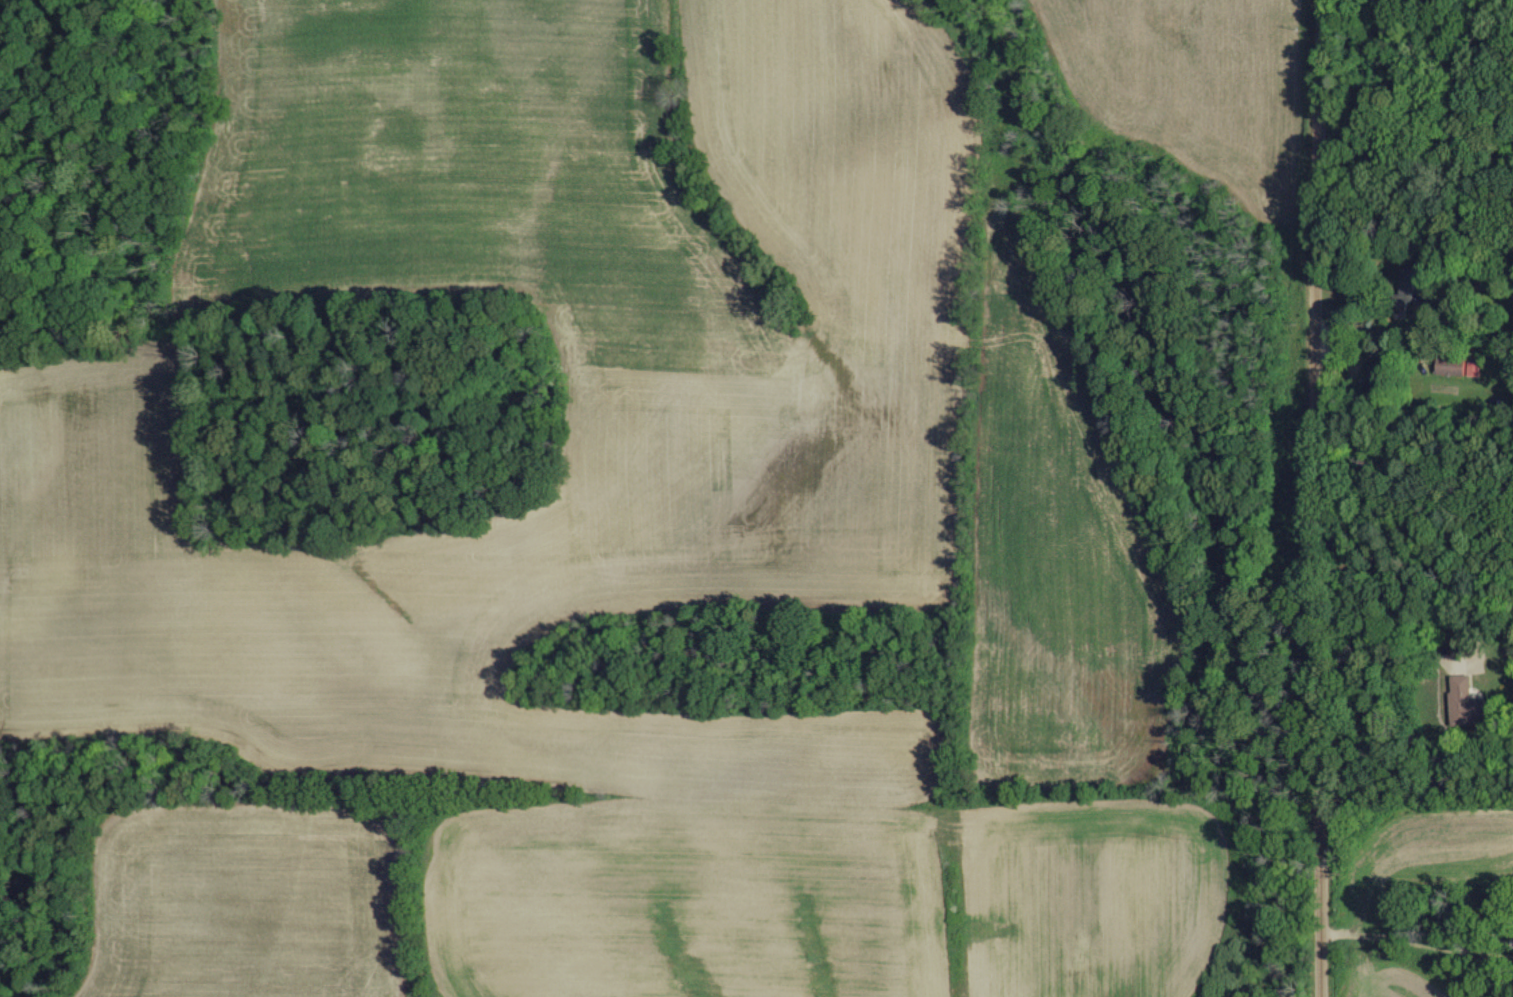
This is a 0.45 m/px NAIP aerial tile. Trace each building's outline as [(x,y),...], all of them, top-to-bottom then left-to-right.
[(1406,308),(1407,300),(1422,301),(1425,269),(1400,267),(1397,307),(1406,308)] [(1465,356),(1437,356),(1437,374),(1465,374),(1465,356)] [(1454,724),(1486,723),(1485,696),(1473,697),(1472,674),(1451,675),(1454,724)]
